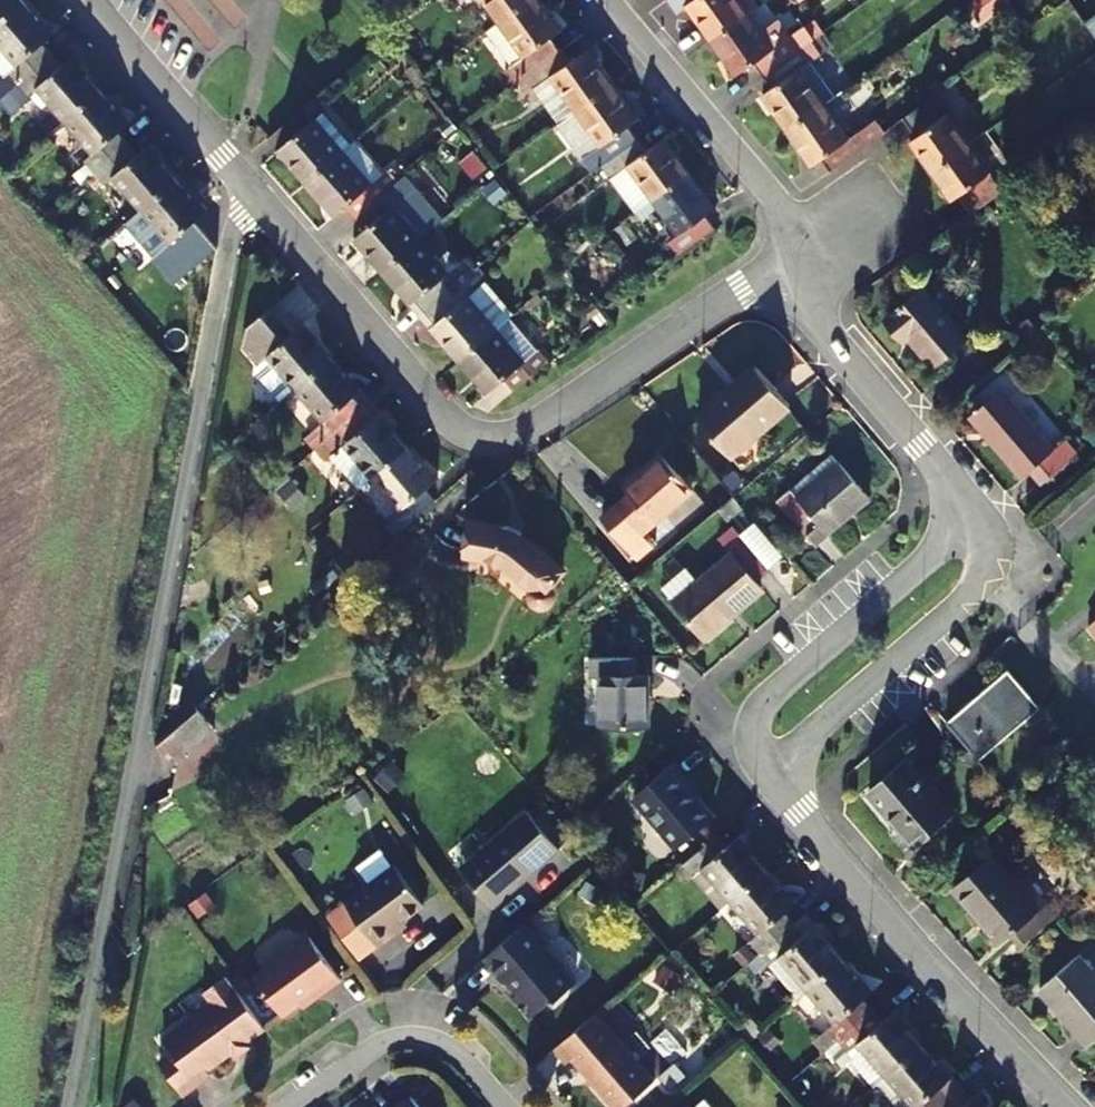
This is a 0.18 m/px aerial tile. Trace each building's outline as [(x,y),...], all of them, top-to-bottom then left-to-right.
[(25,3),(23,0),(0,0),(0,24),(25,3)] [(504,15),(523,0),(492,0),(504,15)] [(529,49),(516,58),(509,63),(519,76),(564,43),(555,30),(567,21),(551,0),(523,0),(504,15),(529,49)] [(767,2),(765,0),(682,0),(688,8),(697,1),(722,36),(757,9),(767,2)] [(1006,5),(1003,0),(972,0),(966,4),(979,24),(1006,5)] [(49,59),(40,49),(54,37),(25,3),(0,24),(0,78),(2,80),(0,82),(0,102),(49,59)] [(757,9),(722,36),(747,71),(762,61),(770,71),(821,35),(832,27),(821,12),(799,28),(787,13),(770,27),(757,9)] [(504,15),(490,25),(516,58),(529,49),(504,15)] [(821,35),(770,71),(783,88),(773,96),(796,128),(832,102),(841,95),(818,63),(833,52),(821,35)] [(520,94),(533,84),(552,71),(578,106),(617,78),(592,42),(573,56),(564,43),(519,76),(511,83),(520,94)] [(9,114),(34,91),(63,123),(101,91),(73,59),(59,70),(49,59),(0,102),(0,103),(9,114)] [(552,71),(533,84),(560,119),(578,106),(552,71)] [(617,78),(578,106),(591,125),(576,138),(586,151),(582,155),(592,167),(602,159),(638,132),(629,121),(641,112),(617,78)] [(92,156),(81,165),(92,177),(126,147),(116,136),(129,125),(101,91),(63,123),(92,156)] [(938,173),(975,145),(939,96),(908,118),(924,138),(917,144),(938,173)] [(341,151),(313,118),(320,112),(311,100),(263,140),(302,185),(341,151)] [(879,140),(894,129),(885,117),(858,136),(832,102),(796,128),(822,164),(832,157),(840,168),(879,140)] [(341,151),(349,145),(320,112),(313,118),(341,151)] [(602,159),(612,173),(630,160),(656,194),(693,165),(668,132),(649,145),(638,132),(602,159)] [(960,203),(968,197),(978,210),(1007,189),(975,145),(938,173),(960,203)] [(140,211),(176,180),(148,148),(135,158),(126,147),(92,177),(101,188),(111,179),(140,211)] [(331,219),(343,209),(353,219),(385,190),(376,180),(370,186),(341,151),(302,185),(331,219)] [(630,160),(612,173),(639,207),(656,194),(630,160)] [(693,165),(656,194),(680,228),(671,235),(683,249),(721,222),(709,207),(718,201),(693,165)] [(171,266),(204,238),(194,226),(206,215),(176,180),(140,211),(169,246),(161,254),(171,266)] [(416,241),(388,207),(394,201),(385,190),(353,219),(361,229),(349,241),(378,274),(416,241)] [(426,232),(398,199),(394,201),(388,207),(416,241),(426,232)] [(428,309),(475,268),(465,257),(445,275),(416,241),(378,274),(416,319),(428,309)] [(493,331),(465,297),(485,280),(475,268),(428,309),(416,319),(455,363),(493,331)] [(509,317),(513,314),(485,280),(465,297),(493,331),(509,317)] [(909,336),(935,366),(968,337),(926,287),(888,320),(905,340),(909,336)] [(291,392),(329,359),(301,327),(288,338),(267,312),(243,332),(240,349),(255,367),(263,359),(291,392)] [(523,366),(540,353),(509,317),(493,331),(523,366)] [(1014,333),(1023,343),(1038,330),(1029,319),(1014,333)] [(541,352),(540,353),(523,366),(493,331),(455,363),(485,398),(505,382),(514,393),(551,364),(541,352)] [(320,426),(310,434),(318,443),(365,403),(329,359),(291,392),(320,426)] [(722,399),(692,424),(729,465),(781,420),(764,398),(747,377),(745,375),(720,396),(722,399)] [(972,412),(968,415),(1021,477),(1030,470),(1041,483),(1076,452),(1066,439),(1052,450),(999,389),(978,407),(976,405),(970,410),(972,412)] [(318,443),(329,455),(325,458),(353,491),(366,480),(405,447),(365,403),(318,443)] [(312,449),(322,461),(325,458),(329,455),(318,443),(312,449)] [(396,513),(387,521),(396,532),(429,503),(421,493),(434,481),(405,447),(366,480),(396,513)] [(866,501),(828,457),(773,503),(803,540),(810,547),(866,501)] [(596,527),(632,569),(648,555),(637,541),(690,495),(662,461),(638,482),(634,478),(619,491),(627,501),(596,527)] [(536,608),(541,606),(545,604),(546,585),(559,574),(530,546),(516,536),(503,531),(486,526),(468,522),(464,554),(466,555),(479,558),(491,562),(503,568),(527,584),(523,594),(524,600),(525,602),(527,605),(531,608),(536,608)] [(745,577),(758,566),(726,527),(713,539),(726,555),(690,587),(676,573),(655,592),(697,639),(718,622),(715,618),(753,586),(745,577)] [(1086,626),(1094,637),(1094,619),(1086,626)] [(587,674),(600,674),(632,673),(632,655),(588,655),(587,674)] [(951,725),(980,759),(1044,703),(1016,668),(951,725)] [(599,697),(598,725),(642,725),(642,689),(642,673),(632,673),(600,674),(599,697)] [(213,731),(194,707),(156,739),(155,743),(173,764),(213,731)] [(668,760),(628,796),(671,847),(708,815),(678,779),(682,776),(668,760)] [(952,815),(907,762),(881,785),(870,793),(894,820),(896,819),(917,845),(952,815)] [(561,853),(528,814),(461,871),(496,909),(561,853)] [(728,838),(716,848),(707,838),(675,866),(683,876),(690,870),(719,904),(757,871),(728,838)] [(991,857),(951,891),(967,910),(970,906),(999,939),(1009,930),(1019,942),(1054,910),(1043,899),(1036,906),(991,857)] [(427,906),(396,867),(346,904),(380,947),(398,934),(395,929),(427,906)] [(787,906),(768,884),(757,871),(719,904),(748,939),(741,945),(749,956),(782,927),(774,918),(787,906)] [(1094,910),(1094,891),(1086,899),(1094,910)] [(782,927),(749,956),(767,977),(816,939),(806,927),(804,928),(794,917),(782,927)] [(575,986),(524,926),(498,948),(483,961),(503,985),(506,983),(517,996),(512,1001),(530,1021),(552,1002),(553,1004),(575,986)] [(342,981),(310,939),(255,978),(283,1017),(324,988),(327,992),(342,981)] [(798,991),(833,960),(816,939),(767,977),(787,1001),(798,991)] [(1087,1047),(1094,1040),(1094,974),(1080,955),(1039,989),(1087,1047)] [(833,960),(798,991),(826,1024),(804,1043),(814,1055),(817,1052),(861,1013),(853,1003),(863,995),(833,960)] [(266,1029),(227,976),(203,994),(212,1005),(163,1041),(173,1054),(160,1064),(183,1096),(211,1075),(208,1071),(266,1029)] [(861,1013),(817,1052),(830,1068),(838,1060),(863,1089),(868,1085),(913,1045),(886,1013),(871,1025),(861,1013)] [(596,1015),(574,1034),(554,1050),(567,1065),(572,1061),(612,1106),(625,1106),(654,1082),(596,1015)] [(953,1092),(913,1045),(868,1085),(887,1106),(935,1106),(953,1092)] [(935,1106),(977,1106),(968,1096),(961,1102),(953,1092),(935,1106)] [(412,1098),(401,1106),(419,1106),(412,1098)]
